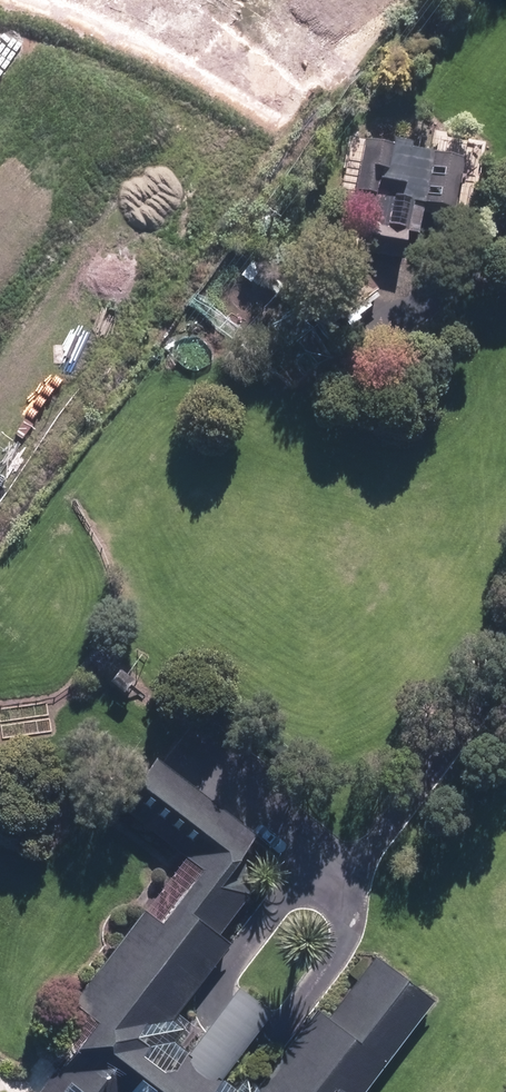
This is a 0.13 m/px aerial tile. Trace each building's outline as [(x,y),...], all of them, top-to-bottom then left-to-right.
[(373,189),(361,247),(408,256),(414,228),(422,230),(428,200),(458,206),(468,153),(369,134),(358,186),(373,189)] [(120,669),(111,682),(125,692),(129,687),(134,680),(128,675),(120,669)] [(161,753),(124,802),(188,849),(81,991),(105,1009),(42,1091),(367,1091),(440,995),(380,951),(335,1010),(323,1001),(263,1080),(251,1072),(242,1084),(230,1075),(281,1007),(244,980),(195,1046),(181,1036),(193,1020),(181,1011),(237,936),(226,928),(253,891),(229,874),(263,829),(161,753)]
